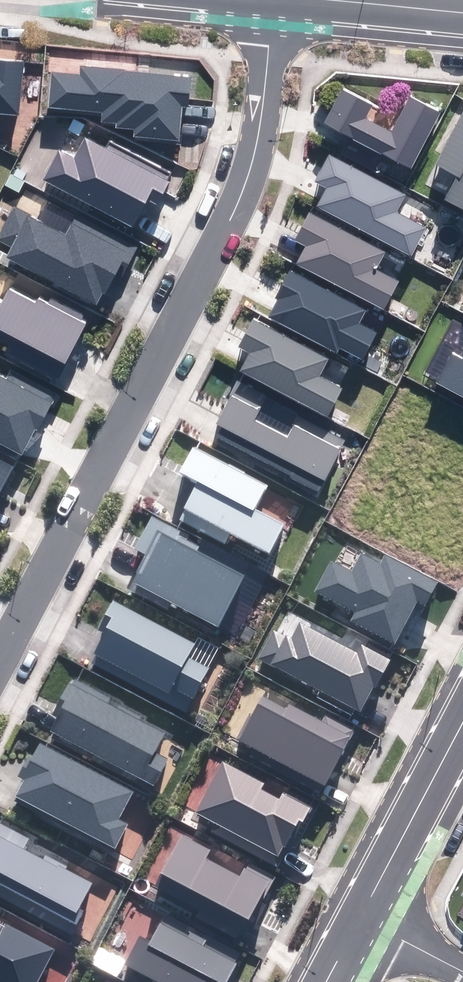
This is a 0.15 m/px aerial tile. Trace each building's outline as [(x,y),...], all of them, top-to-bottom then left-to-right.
[(18,115),(23,64),(0,62),(0,113),(18,115)] [(82,76),(52,73),(49,106),(104,112),(103,122),(118,124),(117,128),(135,130),(135,135),(179,140),(182,105),(187,105),(190,78),(83,68),(82,76)] [(411,167),(439,113),(412,98),(394,134),(365,119),(372,106),(342,90),(325,123),(411,167)] [(435,164),(459,177),(446,201),(462,210),(462,112),(435,164)] [(59,150),(44,179),(132,224),(139,211),(151,216),(168,182),(86,140),(76,159),(59,150)] [(405,194),(330,155),(316,182),(328,188),(318,207),(410,255),(424,229),(395,213),(405,194)] [(0,232),(0,240),(14,247),(8,259),(98,305),(114,274),(122,278),(137,249),(76,217),(66,236),(12,209),(0,232)] [(385,253),(309,214),(296,239),(308,245),(298,264),(383,308),(397,282),(375,271),(385,253)] [(365,311),(290,271),(276,297),(280,299),(271,316),(337,350),(339,347),(361,358),(374,333),(357,324),(365,311)] [(66,363),(85,325),(36,301),(34,305),(9,292),(3,305),(0,304),(0,329),(66,363)] [(327,359),(253,321),(240,346),(251,352),(241,371),(326,415),(339,389),(318,378),(327,359)] [(436,383),(462,397),(462,358),(462,360),(451,354),(436,383)] [(21,452),(34,427),(38,429),(56,395),(12,372),(8,381),(0,377),(0,441),(21,452)] [(260,410),(231,396),(211,435),(318,491),(339,451),(294,428),(288,440),(253,422),(260,410)] [(266,485),(192,447),(180,471),(199,481),(179,519),(223,542),(229,531),(268,552),(282,526),(253,511),(266,485)] [(0,489),(11,468),(0,462),(0,489)] [(201,542),(152,516),(135,547),(148,554),(130,589),(165,608),(169,601),(216,625),(243,575),(196,551),(201,542)] [(331,562),(316,590),(356,611),(351,621),(393,643),(417,599),(425,604),(436,582),(384,555),(380,564),(361,555),(352,573),(331,562)] [(195,642),(114,600),(100,626),(106,629),(89,661),(185,711),(207,669),(187,658),(195,642)] [(273,631),(259,657),(360,709),(373,684),(376,686),(390,659),(362,645),(357,654),(301,624),(292,642),(273,631)] [(110,700),(71,680),(53,714),(60,717),(52,733),(153,785),(166,761),(154,754),(164,735),(107,706),(110,700)] [(260,697),(237,740),(324,785),(353,730),(325,716),(322,722),(289,705),(286,710),(260,697)] [(132,792),(39,744),(32,758),(29,756),(18,777),(25,780),(17,796),(114,846),(126,824),(117,819),(132,792)] [(223,762),(197,812),(279,854),(293,828),(298,831),(310,807),(283,793),(279,800),(258,789),(262,782),(223,762)] [(0,823),(0,885),(75,925),(83,911),(79,909),(92,884),(22,848),(27,837),(0,823)] [(208,850),(180,835),(154,886),(201,911),(197,918),(234,937),(244,917),(250,920),(272,877),(246,863),(239,877),(204,859),(208,850)] [(141,938),(127,964),(160,981),(159,981),(212,981),(213,979),(219,981),(225,981),(239,956),(165,917),(152,944),(141,938)] [(54,950),(0,922),(0,981),(37,981),(54,950)]
